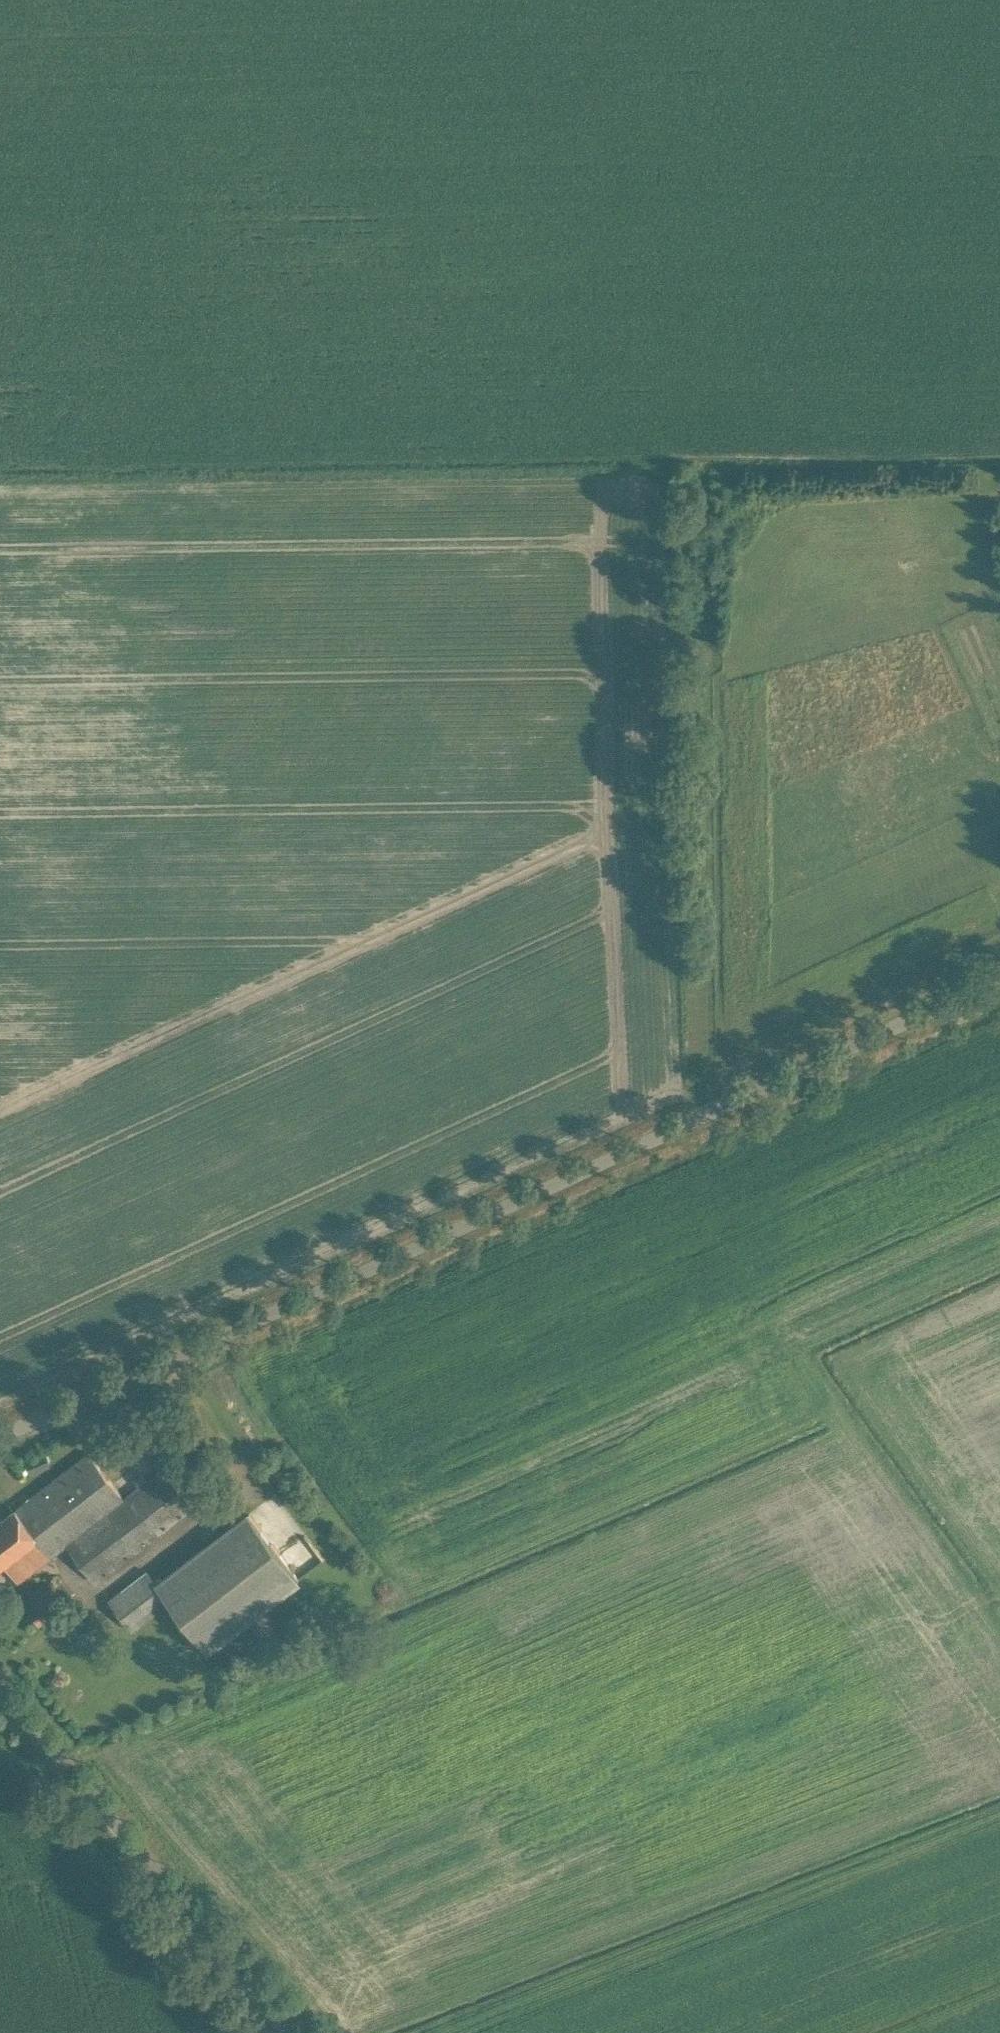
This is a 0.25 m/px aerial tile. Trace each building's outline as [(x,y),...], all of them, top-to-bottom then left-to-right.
[(177,1514),(192,1502),(162,1464),(146,1477),(140,1469),(132,1475),(138,1483),(123,1495),(87,1450),(0,1519),(0,1567),(37,1537),(50,1554),(66,1542),(95,1578),(177,1514)] [(131,1629),(169,1599),(209,1649),(301,1580),(248,1509),(156,1579),(148,1568),(109,1599),(131,1629)]
